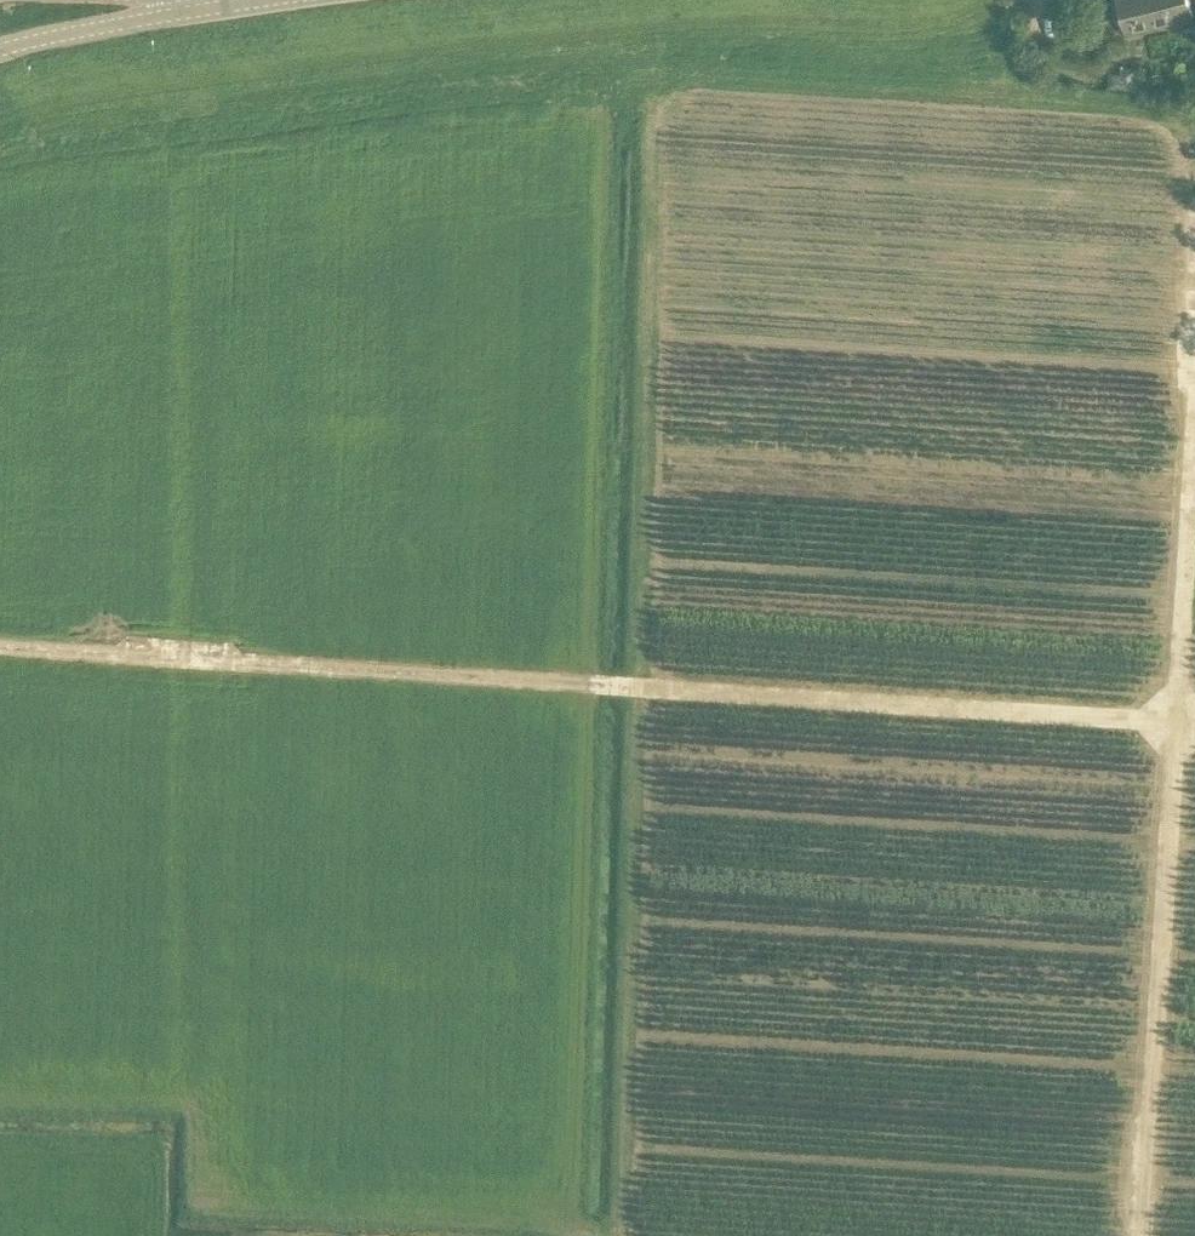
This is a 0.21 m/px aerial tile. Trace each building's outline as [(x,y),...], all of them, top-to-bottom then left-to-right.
[(1125,34),(1194,17),(1190,0),(1116,0),(1125,34)]
